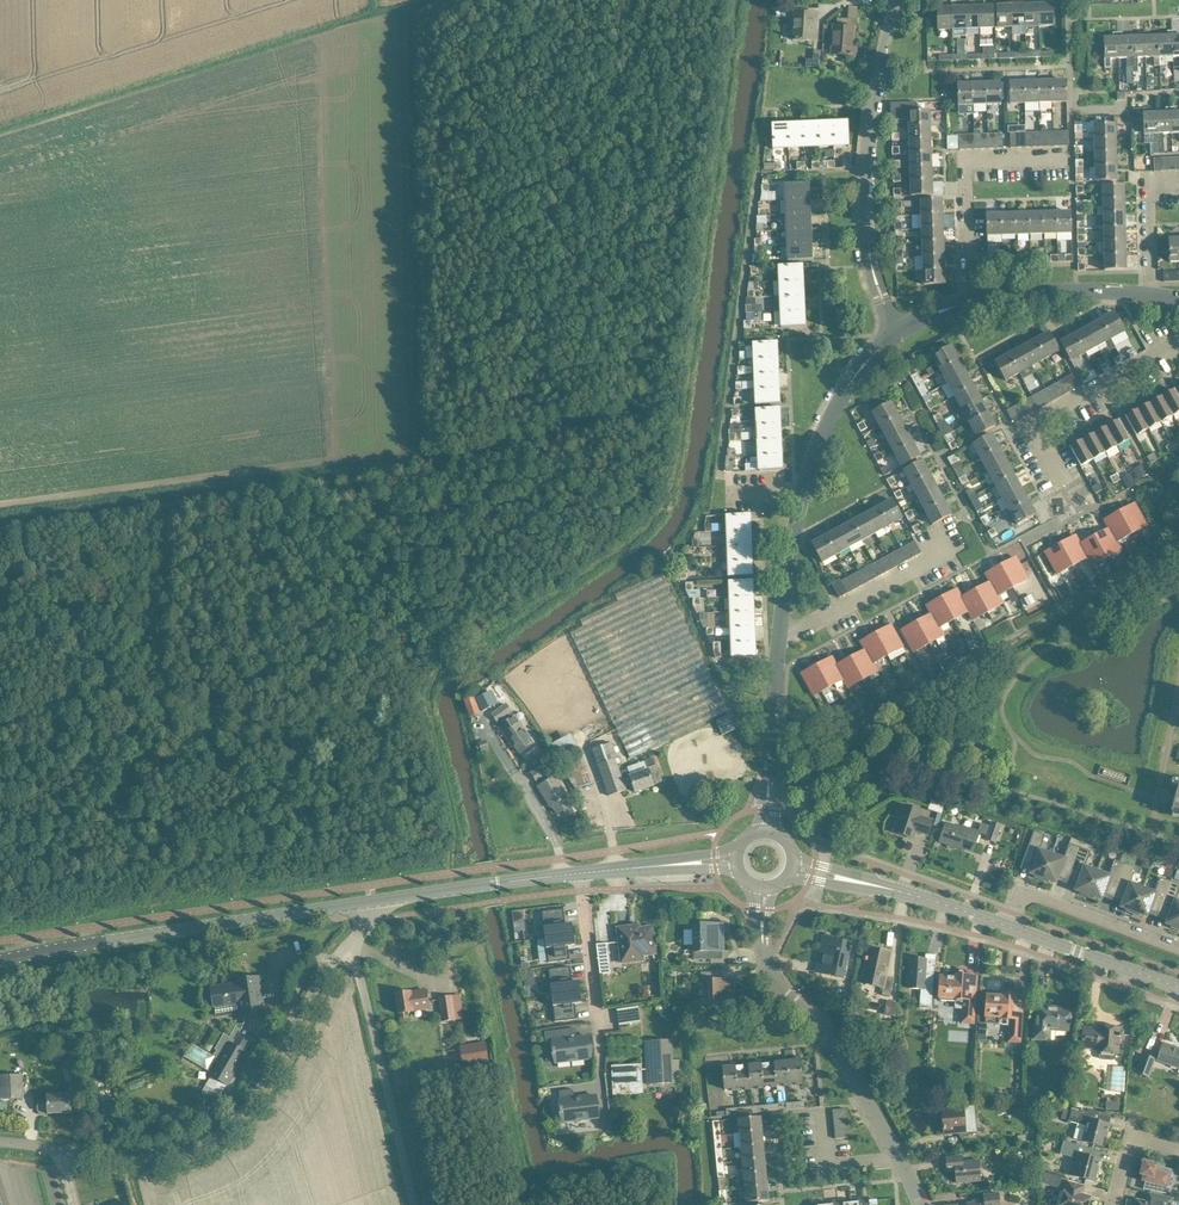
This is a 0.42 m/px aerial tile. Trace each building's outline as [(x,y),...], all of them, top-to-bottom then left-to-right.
[(855,12),(865,13),(865,2),(856,2),(855,12)] [(1038,5),(1039,27),(1053,26),(1052,4),(1038,5)] [(998,28),(1012,28),(1011,5),(997,6),(998,28)] [(1012,28),(1025,27),(1025,5),(1011,5),(1012,28)] [(1025,27),(1039,27),(1038,5),(1025,5),(1025,27)] [(978,7),(979,29),(993,28),(992,6),(978,7)] [(952,30),(965,29),(965,7),(951,8),(952,30)] [(965,29),(979,29),(978,7),(965,7),(965,29)] [(938,30),(952,30),(951,8),(937,8),(938,30)] [(814,23),(818,23),(818,13),(794,12),(793,40),(817,42),(817,41),(813,41),(814,23)] [(858,20),(848,20),(843,19),(842,31),(833,31),(831,54),(856,56),(852,55),(854,28),(857,28),(858,20)] [(1164,58),(1172,58),(1171,31),(1167,31),(1167,36),(1157,37),(1158,66),(1160,66),(1160,75),(1162,75),(1162,70),(1164,70),(1164,58)] [(1137,59),(1145,58),(1144,32),(1140,32),(1140,37),(1130,38),(1131,67),(1131,73),(1137,73),(1137,67),(1137,59)] [(1158,66),(1157,37),(1149,37),(1149,32),(1144,32),(1145,58),(1153,58),(1153,66),(1158,66)] [(1110,60),(1118,59),(1117,33),(1113,33),(1113,38),(1104,39),(1104,51),(1105,68),(1110,68),(1110,62),(1110,60)] [(1118,59),(1126,59),(1127,67),(1131,67),(1130,38),(1122,38),(1122,33),(1117,33),(1118,59)] [(983,54),(980,55),(980,60),(997,59),(997,54),(996,54),(996,46),(983,47),(983,54)] [(1157,86),(1157,78),(1146,79),(1146,87),(1157,86)] [(1052,82),(1052,103),(1067,102),(1066,81),(1052,82)] [(1025,104),(1038,103),(1038,82),(1024,83),(1025,104)] [(1038,103),(1052,103),(1052,82),(1038,82),(1038,103)] [(986,84),(987,105),(1001,105),(1000,83),(986,84)] [(1010,104),(1025,104),(1024,83),(1010,83),(1010,104)] [(972,84),(958,85),(958,90),(958,101),(958,106),(966,106),(966,109),(966,115),(973,115),(973,106),(972,84)] [(973,106),(987,105),(986,84),(972,84),(973,106)] [(909,127),(930,126),(930,112),(909,113),(909,103),(891,104),(891,121),(909,120),(909,127)] [(1163,134),(1171,133),(1170,108),(1166,108),(1166,113),(1157,114),(1159,155),(1164,154),(1164,142),(1163,134)] [(1171,133),(1178,133),(1178,113),(1175,113),(1175,108),(1170,108),(1171,133)] [(1159,155),(1157,114),(1148,114),(1148,109),(1143,109),(1144,144),(1153,143),(1153,155),(1159,155)] [(833,121),(834,147),(849,146),(848,120),(833,121)] [(819,147),(834,147),(833,121),(817,122),(819,147)] [(788,149),(804,148),(802,122),(787,123),(788,149)] [(804,148),(819,147),(817,122),(802,122),(804,148)] [(773,149),(788,149),(787,123),(772,124),(773,149)] [(1094,140),(1116,139),(1115,125),(1094,125),(1094,140)] [(909,141),(931,140),(930,126),(909,127),(909,141)] [(1011,148),(1018,148),(1018,133),(1010,133),(1011,148)] [(1018,148),(1026,148),(1026,133),(1018,133),(1018,148)] [(995,134),(995,149),(1003,149),(1002,134),(995,134)] [(1095,154),(1116,153),(1116,139),(1094,140),(1095,154)] [(910,155),(931,154),(931,140),(909,141),(910,155)] [(1095,168),(1116,167),(1116,153),(1095,154),(1095,168)] [(910,168),(932,168),(931,154),(910,155),(910,168)] [(1116,167),(1095,168),(1095,182),(1117,181),(1116,167)] [(911,182),(932,182),(932,168),(910,168),(911,182)] [(932,182),(911,182),(911,197),(932,196),(932,182)] [(785,200),(811,199),(810,184),(784,185),(785,200)] [(762,193),(760,201),(783,200),(782,193),(776,194),(776,185),(762,185),(762,193)] [(1103,201),(1124,200),(1124,186),(1103,187),(1103,201)] [(786,215),(812,214),(811,199),(785,200),(786,215)] [(921,215),(943,215),(942,200),(921,201),(921,215)] [(1103,208),(1098,208),(1098,215),(1125,214),(1124,200),(1103,201),(1103,208)] [(1056,213),(1057,234),(1071,234),(1070,212),(1056,213)] [(1029,235),(1043,235),(1042,213),(1028,214),(1029,235)] [(1043,235),(1057,234),(1056,213),(1042,213),(1043,235)] [(786,230),(812,229),(812,214),(786,215),(786,230)] [(1001,236),(1015,235),(1015,214),(1001,215),(1001,236)] [(1015,235),(1029,235),(1028,214),(1015,214),(1015,235)] [(1104,229),(1125,228),(1125,214),(1097,215),(1103,215),(1104,229)] [(922,229),(943,229),(943,215),(921,215),(922,229)] [(987,236),(1001,236),(1001,215),(986,215),(987,236)] [(757,224),(756,224),(756,232),(764,232),(764,225),(766,224),(766,216),(758,217),(756,217),(757,224)] [(1104,242),(1125,242),(1125,228),(1104,229),(1104,242)] [(787,245),(813,244),(812,229),(786,230),(787,245)] [(922,243),(943,242),(943,229),(922,229),(922,243)] [(1178,262),(1178,239),(1160,240),(1160,253),(1169,253),(1170,263),(1178,262)] [(923,257),(944,256),(943,242),(922,243),(923,257)] [(1104,242),(1096,243),(1097,257),(1104,256),(1126,256),(1125,242),(1104,242)] [(813,244),(787,245),(788,261),(814,260),(813,244)] [(768,249),(760,250),(761,258),(768,257),(768,249)] [(923,271),(944,270),(944,256),(923,257),(923,271)] [(1126,256),(1104,256),(1105,271),(1126,270),(1126,256)] [(779,282),(805,281),(804,265),(778,266),(779,282)] [(944,270),(923,271),(923,273),(923,281),(924,285),(945,285),(944,270)] [(1178,282),(1178,272),(1163,273),(1164,283),(1178,282)] [(780,297),(806,296),(805,281),(779,282),(780,297)] [(748,298),(755,298),(755,290),(757,290),(757,283),(749,283),(747,291),(748,298)] [(774,312),(780,312),(806,311),(806,296),(780,297),(774,297),(774,312)] [(755,298),(748,298),(745,298),(746,313),(756,313),(756,312),(764,311),(764,304),(756,305),(755,298)] [(806,311),(780,312),(781,327),(807,326),(806,311)] [(1100,321),(1111,340),(1124,332),(1114,313),(1100,321)] [(1098,347),(1111,340),(1100,321),(1087,328),(1098,347)] [(1084,354),(1098,347),(1087,328),(1074,335),(1084,354)] [(1035,340),(1046,359),(1059,352),(1049,333),(1035,340)] [(1071,362),(1084,354),(1074,335),(1060,343),(1071,362)] [(1032,366),(1046,359),(1035,340),(1022,348),(1032,366)] [(779,358),(779,342),(753,343),(753,352),(753,359),(779,358)] [(931,375),(934,374),(940,370),(959,360),(951,346),(933,357),(937,364),(926,370),(929,376),(931,375)] [(1019,374),(1032,366),(1022,348),(1009,355),(1019,374)] [(1131,359),(1137,355),(1134,349),(1127,352),(1131,359)] [(753,352),(739,352),(740,360),(747,360),(747,359),(753,359),(753,352)] [(1006,381),(1019,374),(1009,355),(995,362),(1006,381)] [(1117,366),(1123,362),(1120,356),(1114,360),(1117,366)] [(754,374),(780,373),(779,358),(753,359),(754,374)] [(959,360),(940,370),(942,374),(947,383),(966,373),(959,360)] [(1104,373),(1110,370),(1107,363),(1100,367),(1104,373)] [(915,384),(925,379),(924,379),(921,380),(914,367),(908,371),(915,384)] [(755,389),(781,388),(780,373),(754,374),(755,389)] [(955,397),(973,386),(966,373),(947,383),(955,397)] [(1072,375),(1065,379),(1072,391),(1078,387),(1072,375)] [(1087,375),(1080,378),(1084,384),(1090,381),(1087,375)] [(925,379),(915,384),(922,397),(928,394),(923,384),(927,382),(925,379)] [(1065,395),(1072,391),(1065,379),(1058,382),(1065,395)] [(1058,382),(1052,386),(1059,398),(1065,395),(1058,382)] [(962,410),(981,400),(973,386),(955,397),(962,410)] [(1052,402),(1059,398),(1052,386),(1045,390),(1052,402)] [(781,388),(755,389),(755,405),(781,403),(781,388)] [(1045,406),(1052,402),(1045,390),(1039,393),(1045,406)] [(1172,416),(1178,412),(1178,398),(1175,390),(1162,397),(1172,416)] [(1039,409),(1045,406),(1039,393),(1032,397),(1039,409)] [(1032,413),(1039,409),(1032,397),(1026,400),(1032,413)] [(1160,423),(1172,416),(1162,397),(1150,404),(1160,423)] [(932,400),(926,404),(929,410),(936,407),(932,400)] [(962,410),(956,413),(960,419),(969,423),(988,413),(981,400),(962,410)] [(1026,416),(1032,413),(1026,400),(1019,404),(1026,416)] [(880,427),(898,417),(891,403),(872,413),(880,427)] [(1020,420),(1026,416),(1019,404),(1013,407),(1020,420)] [(1148,429),(1160,423),(1150,404),(1138,411),(1148,429)] [(1014,423),(1020,420),(1013,407),(1007,411),(1014,423)] [(756,425),(782,424),(782,408),(756,409),(756,425)] [(1136,436),(1148,429),(1138,411),(1125,418),(1136,436)] [(988,413),(969,423),(976,437),(995,426),(988,413)] [(937,424),(943,420),(939,414),(933,417),(937,424)] [(887,440),(906,430),(898,417),(880,427),(887,440)] [(862,419),(855,422),(859,429),(865,425),(862,419)] [(937,424),(944,437),(955,431),(944,419),(943,420),(937,424)] [(1107,428),(1117,446),(1130,440),(1119,421),(1107,428)] [(757,440),(783,439),(782,424),(756,425),(757,440)] [(742,441),(741,426),(730,426),(729,434),(729,442),(742,441)] [(1105,453),(1117,446),(1107,428),(1095,434),(1105,453)] [(894,453),(913,443),(906,430),(887,440),(894,453)] [(1093,460),(1105,453),(1095,434),(1082,441),(1093,460)] [(980,458),(999,448),(992,435),(973,445),(980,458)] [(758,455),(784,454),(783,439),(757,440),(758,455)] [(873,439),(866,442),(870,449),(876,446),(873,439)] [(954,441),(948,444),(951,451),(958,447),(954,441)] [(1080,467),(1093,460),(1082,441),(1070,448),(1080,467)] [(913,443),(894,453),(901,467),(920,457),(913,443)] [(1172,444),(1166,447),(1169,453),(1176,450),(1172,444)] [(988,472),(1006,461),(999,448),(980,458),(988,472)] [(880,452),(873,456),(877,462),(883,459),(880,452)] [(784,454),(758,455),(759,471),(784,469),(784,454)] [(1154,454),(1147,457),(1151,463),(1157,460),(1154,454)] [(955,472),(961,469),(954,455),(948,459),(955,472)] [(735,456),(727,457),(726,457),(725,466),(726,472),(733,472),(732,465),(736,465),(735,456)] [(911,485),(930,475),(922,461),(904,471),(911,485)] [(995,485),(1014,475),(1006,461),(988,472),(995,485)] [(887,466),(881,469),(884,476),(891,472),(887,466)] [(1134,479),(1141,473),(1136,467),(1129,472),(1134,479)] [(1124,484),(1130,481),(1124,468),(1118,471),(1124,484)] [(961,469),(955,472),(962,485),(969,482),(961,469)] [(1116,474),(1110,478),(1114,484),(1120,480),(1116,474)] [(914,490),(897,500),(901,507),(918,498),(937,488),(930,475),(911,485),(914,490)] [(1002,498),(1021,488),(1014,475),(995,485),(1002,498)] [(893,477),(887,480),(890,487),(896,483),(893,477)] [(983,484),(976,487),(984,508),(991,506),(983,484)] [(1098,484),(1092,488),(1095,494),(1102,490),(1098,484)] [(925,511),(944,501),(937,488),(918,498),(925,511)] [(1009,511),(1028,501),(1021,488),(1002,498),(1009,511)] [(970,499),(976,495),(972,489),(966,492),(970,499)] [(900,491),(894,494),(897,499),(903,496),(900,491)] [(976,495),(970,499),(977,512),(983,508),(976,495)] [(878,508),(889,526),(902,519),(892,500),(878,508)] [(944,501),(925,511),(933,525),(951,515),(944,501)] [(1028,501),(1009,511),(1017,525),(1035,515),(1028,501)] [(1119,512),(1131,534),(1146,526),(1134,504),(1119,512)] [(875,533),(889,526),(878,508),(865,515),(875,533)] [(911,510),(905,514),(908,520),(914,517),(911,510)] [(1117,542),(1131,534),(1119,512),(1104,521),(1109,529),(1116,542),(1117,542)] [(726,516),(727,532),(753,530),(752,515),(726,516)] [(862,541),(875,533),(865,515),(852,522),(862,541)] [(990,522),(987,515),(980,518),(984,525),(990,522)] [(849,548),(862,541),(852,522),(839,529),(849,548)] [(919,524),(912,528),(916,534),(922,531),(919,524)] [(836,555),(849,548),(839,529),(826,536),(836,555)] [(994,529),(988,532),(991,539),(998,535),(994,529)] [(1121,550),(1117,542),(1116,542),(1109,529),(1094,537),(1106,558),(1121,550)] [(728,546),(753,545),(753,530),(727,532),(728,546)] [(1133,537),(1138,546),(1146,542),(1141,533),(1133,537)] [(822,563),(836,555),(826,536),(812,544),(822,563)] [(1080,545),(1075,536),(1060,544),(1072,566),(1087,558),(1080,545)] [(1091,567),(1106,558),(1094,537),(1080,545),(1087,558),(1091,567)] [(699,540),(695,540),(692,541),(692,548),(700,547),(699,540)] [(1137,548),(1133,540),(1126,544),(1131,552),(1137,548)] [(908,545),(914,557),(921,553),(915,541),(908,545)] [(1057,574),(1072,566),(1060,544),(1045,552),(1057,574)] [(728,561),(754,560),(753,545),(728,546),(728,561)] [(907,561),(914,557),(908,545),(901,549),(907,561)] [(901,565),(907,561),(901,549),(894,552),(901,565)] [(894,568),(901,565),(894,552),(888,556),(894,568)] [(888,572),(894,568),(888,556),(881,560),(888,572)] [(1001,566),(1012,588),(1028,580),(1016,558),(1001,566)] [(754,560),(728,561),(729,577),(754,576),(754,560)] [(881,575),(888,572),(881,560),(874,563),(881,575)] [(874,579),(881,575),(874,563),(868,567),(874,579)] [(998,596),(1012,588),(1001,566),(986,574),(990,582),(998,596)] [(1109,566),(1103,569),(1106,574),(1111,571),(1109,566)] [(868,583),(874,579),(868,567),(861,570),(868,583)] [(861,586),(868,583),(861,570),(855,574),(861,586)] [(855,590),(861,586),(855,574),(848,578),(855,590)] [(726,713),(686,628),(661,575),(615,596),(618,603),(579,621),(583,628),(571,634),(629,758),(726,713)] [(848,594),(855,590),(848,578),(841,581),(848,594)] [(848,594),(841,581),(840,579),(831,584),(839,598),(848,594)] [(729,597),(755,596),(755,581),(729,582),(729,597)] [(1003,604),(998,596),(990,582),(976,590),(988,612),(1003,604)] [(693,583),(690,583),(685,583),(686,591),(694,591),(693,583)] [(961,598),(957,590),(942,598),(954,620),(968,612),(961,598)] [(973,620),(988,612),(976,590),(961,598),(968,612),(973,620)] [(1024,599),(1028,606),(1030,605),(1034,602),(1034,601),(1031,595),(1024,599)] [(730,612),(756,611),(755,596),(729,597),(730,612)] [(939,628),(939,627),(954,620),(942,598),(927,606),(931,614),(932,614),(939,628)] [(731,627),(756,626),(756,611),(730,612),(731,627)] [(944,636),(939,627),(939,628),(932,614),(931,614),(917,622),(929,644),(944,636)] [(914,652),(929,644),(917,622),(902,631),(914,652)] [(731,642),(757,641),(756,626),(731,627),(731,642)] [(876,634),(888,656),(903,647),(891,626),(876,634)] [(717,638),(724,637),(722,629),(715,630),(717,638)] [(873,663),(888,656),(876,634),(861,642),(865,650),(866,650),(873,664),(873,663)] [(757,641),(731,642),(732,658),(758,657),(757,641)] [(878,672),(873,663),(873,664),(866,650),(865,650),(851,658),(863,680),(878,672)] [(947,662),(944,663),(948,669),(958,664),(954,657),(952,659),(951,657),(946,660),(947,662)] [(836,666),(832,658),(817,666),(829,687),(843,680),(843,679),(836,666)] [(848,688),(863,680),(851,658),(836,666),(843,679),(843,680),(848,688)] [(814,696),(829,687),(817,666),(802,674),(814,696)] [(487,693),(476,698),(482,711),(493,705),(487,693)] [(475,696),(465,699),(471,717),(481,713),(475,696)] [(842,698),(836,702),(839,709),(846,705),(842,698)] [(506,705),(502,708),(492,715),(497,722),(500,720),(503,725),(499,727),(509,742),(511,741),(520,753),(533,744),(514,717),(506,722),(503,718),(511,712),(506,705)] [(835,705),(827,710),(827,711),(830,716),(838,712),(839,711),(835,705)] [(736,729),(730,715),(716,721),(722,735),(736,729)] [(486,740),(478,742),(480,751),(488,749),(486,740)] [(620,773),(615,759),(617,758),(612,742),(592,749),(605,785),(609,796),(626,790),(625,787),(633,785),(635,792),(663,782),(657,765),(655,766),(653,759),(646,761),(648,768),(647,769),(648,770),(630,777),(628,770),(620,773)] [(546,765),(542,767),(532,773),(540,786),(539,787),(548,802),(549,801),(558,814),(572,805),(565,795),(546,765)] [(1171,814),(1173,814),(1172,813),(1173,811),(1178,813),(1178,783),(1171,814)] [(931,800),(928,810),(942,815),(944,807),(945,805),(931,800)] [(898,821),(894,832),(913,839),(916,830),(920,831),(920,833),(928,835),(931,824),(932,821),(920,817),(922,812),(903,806),(898,821)] [(936,813),(932,823),(938,826),(942,815),(936,813)] [(981,824),(978,832),(979,832),(979,833),(987,836),(986,840),(995,843),(1001,826),(992,823),(990,827),(981,824)] [(944,830),(941,841),(972,852),(976,841),(979,833),(979,832),(978,832),(968,829),(967,831),(946,824),(944,830)] [(1042,880),(1052,853),(1040,849),(1045,835),(1034,831),(1020,868),(1022,869),(1023,865),(1035,869),(1032,875),(1035,876),(1035,878),(1042,880)] [(1068,881),(1080,849),(1069,845),(1064,858),(1052,853),(1042,880),(1050,883),(1050,881),(1053,882),(1055,877),(1068,881)] [(1088,897),(1097,870),(1085,866),(1090,852),(1080,849),(1068,881),(1080,886),(1078,892),(1081,893),(1080,894),(1088,897)] [(1113,898),(1125,865),(1115,861),(1110,875),(1097,870),(1088,897),(1095,900),(1096,898),(1098,899),(1101,894),(1113,898)] [(1133,914),(1143,887),(1130,882),(1135,869),(1125,865),(1113,898),(1126,903),(1123,908),(1126,909),(1126,911),(1133,914)] [(1159,915),(1171,882),(1160,878),(1155,891),(1143,887),(1133,914),(1141,917),(1141,915),(1144,916),(1146,910),(1159,915)] [(1178,929),(1178,901),(1176,899),(1178,890),(1178,885),(1171,882),(1159,915),(1171,920),(1169,925),(1172,926),(1171,928),(1178,931),(1178,929)] [(671,908),(663,912),(667,920),(675,916),(671,908)] [(564,910),(542,912),(545,938),(574,934),(572,923),(565,924),(564,910)] [(523,920),(513,922),(514,932),(524,931),(523,920)] [(693,925),(693,937),(694,960),(712,960),(712,952),(722,952),(722,924),(693,925)] [(653,942),(653,939),(652,927),(618,931),(621,963),(632,961),(632,955),(653,953),(652,942),(653,942)] [(574,934),(545,938),(545,939),(548,962),(548,963),(570,961),(568,947),(575,946),(574,934)] [(825,955),(819,954),(816,972),(810,970),(809,971),(843,978),(851,943),(829,938),(825,955)] [(607,943),(596,945),(600,975),(611,973),(607,943)] [(869,948),(866,960),(861,983),(883,988),(882,995),(890,997),(894,979),(886,977),(892,953),(869,948)] [(911,959),(910,971),(909,976),(907,976),(907,984),(909,984),(909,989),(921,990),(920,1008),(932,1009),(935,963),(934,963),(934,967),(926,967),(926,960),(911,959)] [(571,967),(549,970),(552,996),(580,992),(579,982),(572,983),(571,967)] [(957,975),(957,978),(940,977),(939,1000),(957,1002),(957,999),(965,1000),(965,1004),(963,1004),(963,1007),(963,1019),(966,1019),(966,1020),(974,1020),(977,977),(968,976),(968,975),(967,974),(967,973),(967,972),(966,971),(965,971),(964,970),(963,970),(962,970),(961,970),(960,970),(960,971),(959,971),(958,972),(958,973),(957,974),(957,975)] [(720,980),(720,972),(701,973),(701,981),(707,981),(708,1007),(722,1007),(722,1008),(725,1008),(725,1007),(730,1007),(730,980),(720,980)] [(212,988),(212,989),(210,989),(208,989),(206,990),(205,991),(203,993),(202,995),(202,998),(202,1000),(203,1002),(204,1004),(205,1005),(208,1007),(211,1007),(215,1007),(216,1016),(240,1012),(241,1017),(264,1014),(259,979),(236,982),(236,984),(212,988)] [(429,1009),(428,1003),(427,991),(418,992),(418,993),(411,994),(411,992),(396,994),(399,1014),(413,1012),(413,1011),(429,1009)] [(987,996),(985,1023),(999,1024),(999,1018),(1002,1018),(1002,1019),(1012,1020),(1012,1023),(1010,1023),(1009,1039),(1020,1040),(1023,995),(1014,995),(1014,992),(1004,991),(1003,997),(987,996)] [(580,992),(552,996),(555,1022),(577,1020),(575,1004),(582,1003),(580,992)] [(453,998),(440,1000),(443,1021),(456,1020),(453,998)] [(1036,1006),(1035,1018),(1034,1040),(1049,1041),(1050,1031),(1068,1032),(1069,1023),(1069,1011),(1052,1010),(1052,1008),(1036,1006)] [(617,1010),(619,1026),(641,1022),(639,1007),(617,1010)] [(192,1043),(184,1057),(212,1073),(203,1090),(213,1099),(217,1091),(222,1094),(226,1087),(247,1052),(246,1052),(233,1045),(245,1024),(237,1025),(230,1038),(224,1035),(216,1049),(218,1051),(215,1056),(192,1043)] [(1118,1054),(1119,1041),(1120,1029),(1100,1027),(1099,1032),(1092,1032),(1092,1030),(1084,1029),(1082,1049),(1097,1050),(1097,1053),(1099,1053),(1099,1057),(1101,1059),(1102,1060),(1111,1061),(1114,1060),(1115,1058),(1116,1054),(1118,1054)] [(564,1030),(545,1032),(546,1043),(553,1042),(554,1050),(552,1050),(553,1055),(555,1055),(556,1063),(591,1059),(588,1037),(565,1039),(564,1030)] [(489,1059),(501,1059),(501,1034),(489,1034),(489,1059)] [(671,1041),(645,1042),(647,1084),(673,1083),(673,1073),(680,1072),(679,1061),(672,1061),(671,1041)] [(487,1044),(461,1048),(464,1064),(489,1060),(487,1044)] [(1159,1055),(1156,1062),(1178,1070),(1178,1050),(1163,1044),(1159,1055)] [(1147,1077),(1154,1060),(1142,1056),(1136,1073),(1147,1077)] [(787,1058),(789,1083),(795,1083),(795,1085),(803,1084),(800,1057),(795,1057),(795,1061),(788,1062),(787,1058)] [(789,1086),(789,1083),(787,1058),(782,1059),(782,1062),(775,1063),(774,1060),(776,1085),(783,1085),(783,1087),(789,1086)] [(776,1088),(776,1085),(774,1060),(769,1060),(769,1064),(762,1064),(761,1061),(764,1089),(763,1086),(770,1086),(770,1088),(776,1088)] [(757,1089),(764,1089),(761,1061),(756,1061),(756,1065),(749,1066),(749,1062),(748,1062),(751,1088),(757,1087),(757,1089)] [(751,1090),(751,1088),(748,1062),(743,1063),(743,1066),(736,1067),(736,1063),(735,1063),(738,1089),(744,1088),(744,1090),(751,1090)] [(738,1091),(738,1089),(735,1063),(730,1064),(730,1067),(722,1068),(724,1089),(731,1089),(732,1091),(738,1091)] [(62,1067),(66,1085),(77,1082),(72,1064),(62,1067)] [(633,1065),(611,1066),(612,1084),(613,1095),(630,1094),(644,1094),(643,1083),(642,1083),(641,1065),(633,1065)] [(149,1074),(139,1076),(140,1083),(151,1080),(149,1074)] [(24,1087),(23,1075),(0,1076),(0,1100),(24,1099),(24,1087)] [(905,1077),(897,1079),(899,1085),(907,1083),(905,1077)] [(1028,1087),(1028,1096),(1037,1097),(1038,1088),(1028,1087)] [(573,1090),(559,1092),(561,1109),(560,1109),(560,1114),(562,1114),(563,1122),(598,1118),(596,1096),(574,1098),(573,1090)] [(71,1113),(71,1101),(71,1095),(48,1096),(48,1101),(38,1102),(38,1111),(48,1110),(48,1114),(71,1113)] [(974,1106),(954,1108),(942,1109),(944,1134),(962,1133),(963,1140),(962,1140),(962,1141),(977,1139),(974,1106)] [(833,1117),(847,1116),(846,1109),(833,1110),(833,1117)] [(1103,1124),(1106,1113),(1087,1111),(1087,1113),(1081,1111),(1081,1112),(1072,1110),(1069,1122),(1087,1127),(1083,1142),(1103,1147),(1109,1125),(1103,1124)] [(834,1125),(847,1123),(847,1116),(833,1117),(834,1125)] [(740,1133),(763,1132),(762,1126),(761,1126),(760,1117),(739,1119),(740,1133)] [(835,1132),(848,1131),(847,1123),(834,1125),(835,1132)] [(848,1131),(835,1132),(835,1139),(849,1138),(848,1131)] [(742,1147),(763,1145),(762,1137),(763,1136),(763,1132),(740,1133),(742,1147)] [(1096,1150),(1085,1147),(1063,1141),(1060,1154),(1078,1159),(1073,1176),(1094,1182),(1100,1160),(1094,1158),(1096,1150)] [(743,1161),(766,1159),(765,1154),(764,1154),(763,1145),(742,1147),(743,1161)] [(962,1158),(958,1158),(946,1159),(947,1172),(955,1171),(956,1182),(981,1180),(979,1162),(963,1163),(962,1158)] [(745,1175),(766,1173),(765,1164),(766,1164),(766,1159),(743,1161),(745,1175)] [(1147,1176),(1145,1182),(1143,1189),(1167,1194),(1173,1170),(1144,1163),(1141,1175),(1147,1176)] [(745,1175),(737,1176),(738,1188),(738,1189),(746,1189),(768,1186),(768,1181),(766,1181),(766,1173),(745,1175)] [(1073,1183),(1068,1182),(1066,1190),(1065,1190),(1061,1204),(1088,1204),(1090,1197),(1082,1195),(1084,1187),(1073,1183)] [(768,1186),(746,1189),(747,1203),(756,1202),(768,1201),(767,1192),(769,1191),(768,1186)] [(1160,1196),(1148,1194),(1147,1202),(1140,1201),(1139,1204),(1171,1204),(1173,1199),(1160,1196)] [(995,1195),(983,1196),(984,1203),(967,1204),(1000,1204),(999,1195),(995,1195)]
